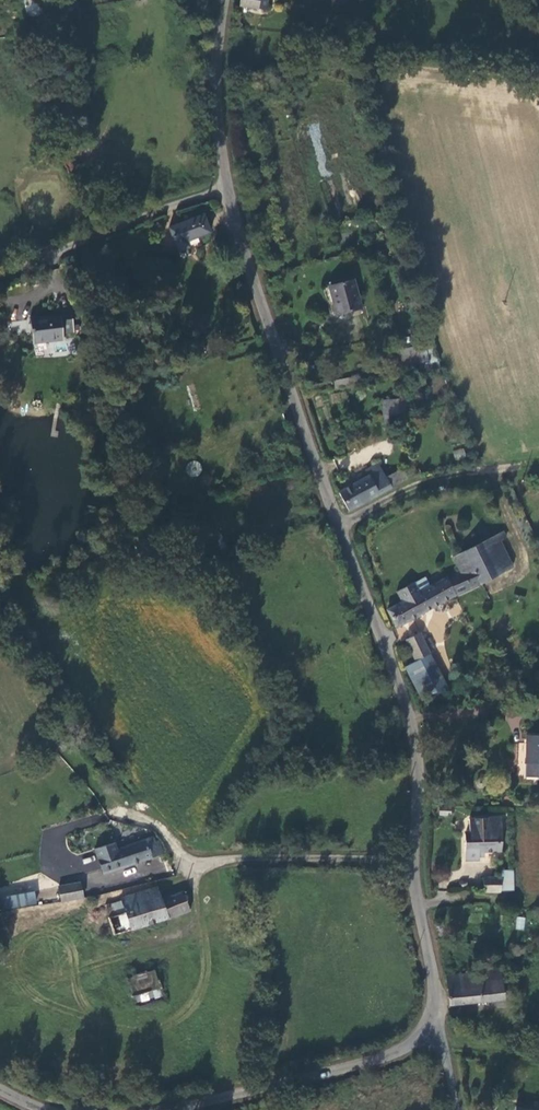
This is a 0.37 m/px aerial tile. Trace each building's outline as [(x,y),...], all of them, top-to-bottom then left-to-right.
[(57,0),(55,0),(56,7),(31,11),(32,22),(57,18),(57,15),(59,15),(57,0)] [(59,15),(64,14),(64,10),(82,7),(81,0),(57,0),(59,15)] [(271,0),(244,0),(244,6),(269,10),(271,0)] [(206,215),(173,228),(182,251),(192,247),(190,243),(214,234),(206,215)] [(353,282),(331,288),(338,314),(360,308),(353,282)] [(70,315),(61,316),(31,319),(33,343),(62,340),(62,332),(72,331),(70,315)] [(394,404),(396,401),(387,401),(389,430),(392,430),(390,424),(390,419),(392,411),(394,404)] [(414,401),(396,401),(394,404),(392,411),(390,419),(390,424),(392,430),(397,430),(397,416),(414,415),(414,401)] [(453,450),(455,459),(466,457),(463,448),(453,450)] [(380,465),(367,471),(370,476),(379,495),(392,488),(403,484),(399,474),(387,479),(380,465)] [(405,471),(399,474),(403,484),(409,482),(405,471)] [(379,495),(370,476),(339,491),(348,510),(379,495)] [(505,538),(501,531),(451,557),(459,571),(446,578),(455,596),(512,567),(499,541),(505,538)] [(405,599),(386,609),(396,628),(455,596),(446,578),(418,592),(413,583),(400,590),(405,599)] [(511,605),(534,593),(530,584),(507,596),(509,601),(511,605)] [(406,640),(415,661),(431,653),(430,650),(436,647),(430,636),(424,639),(420,633),(406,640)] [(431,653),(415,661),(405,666),(420,696),(449,689),(431,653)] [(527,765),(538,766),(538,736),(527,735),(527,765)] [(470,818),(470,831),(502,832),(502,818),(470,818)] [(470,831),(466,831),(466,851),(483,851),(502,852),(502,832),(470,831)] [(116,849),(115,846),(95,852),(101,873),(163,855),(158,841),(155,842),(153,837),(116,849)] [(95,852),(115,846),(114,842),(93,847),(95,852)] [(483,851),(466,851),(466,860),(478,861),(478,857),(483,857),(483,851)] [(502,878),(502,893),(510,893),(510,873),(502,873),(502,878)] [(484,878),(483,892),(502,893),(502,878),(484,878)] [(82,897),(78,882),(57,888),(61,903),(82,897)] [(113,935),(167,918),(161,898),(157,885),(119,896),(120,900),(104,905),(113,935)] [(167,918),(190,908),(184,888),(161,898),(167,918)] [(4,895),(4,907),(36,905),(35,893),(4,895)] [(93,910),(95,908),(95,905),(95,904),(95,902),(94,901),(91,900),(89,900),(88,900),(87,901),(86,902),(85,904),(85,906),(86,908),(87,910),(89,911),(90,911),(92,911),(93,910)] [(524,930),(525,917),(516,916),(515,930),(524,930)] [(502,978),(501,967),(480,968),(481,972),(481,979),(502,978)] [(161,987),(155,968),(125,978),(131,997),(161,987)] [(447,974),(450,1002),(504,999),(502,978),(481,979),(481,972),(447,974)]
